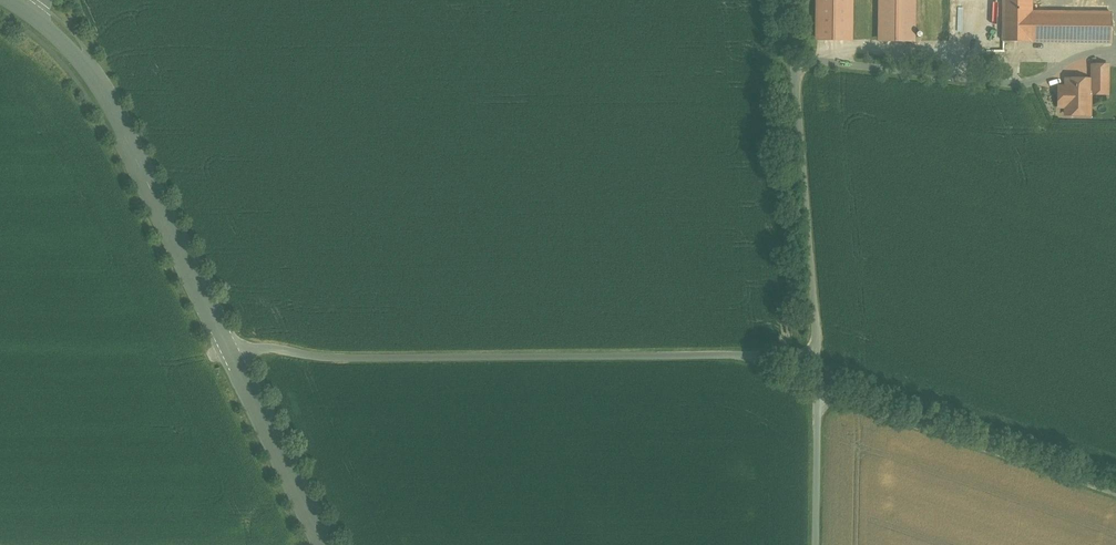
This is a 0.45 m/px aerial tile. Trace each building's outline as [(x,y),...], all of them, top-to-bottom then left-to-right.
[(816,43),(851,43),(851,0),(816,0),(816,43)] [(879,42),(916,43),(916,0),(880,0),(879,42)] [(1004,41),(1032,42),(1032,41),(1032,12),(1032,0),(1004,0),(1004,41)] [(1113,13),(1032,12),(1032,41),(1112,42),(1113,13)] [(1109,66),(1093,66),(1093,75),(1109,75),(1109,66)] [(1093,80),(1067,80),(1067,87),(1060,87),(1060,107),(1067,107),(1067,115),(1091,115),(1091,93),(1108,94),(1109,75),(1093,75),(1093,80)]
